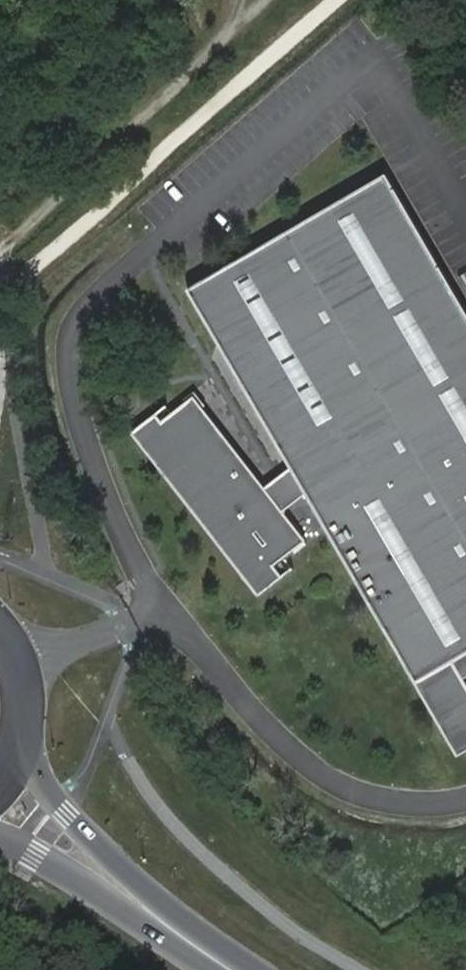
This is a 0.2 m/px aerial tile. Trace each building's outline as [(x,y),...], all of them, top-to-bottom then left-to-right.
[(186,279),(292,457),(274,482),(198,389),(141,436),(266,588),(313,550),(296,511),(317,490),(465,743),(465,694),(450,667),(465,658),(465,277),(394,157),(186,279)]
